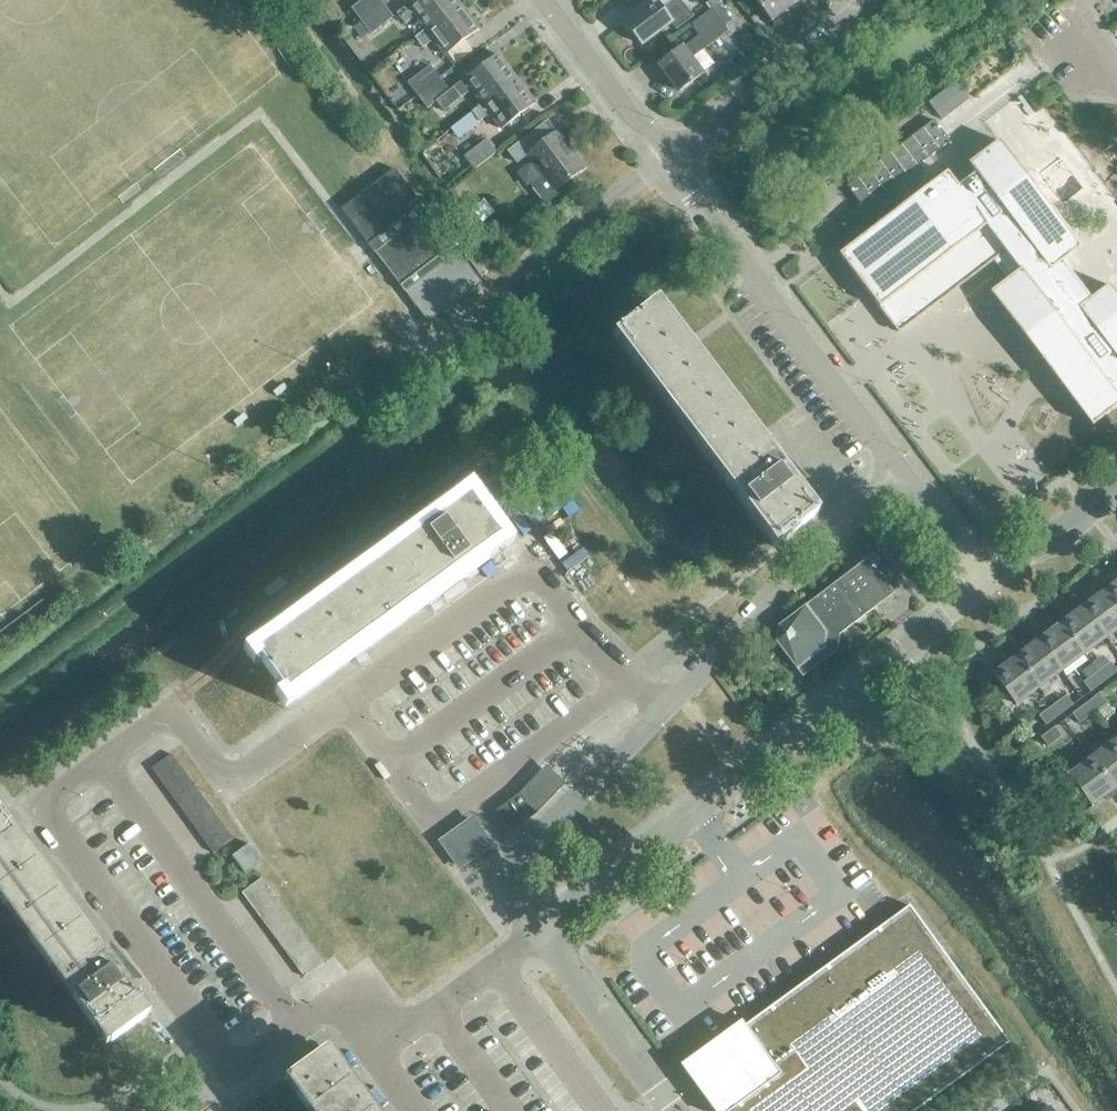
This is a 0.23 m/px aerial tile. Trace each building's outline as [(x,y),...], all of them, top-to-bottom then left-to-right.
[(324,8),(325,8),(333,1),(332,0),(317,0),(324,8)] [(350,7),(360,21),(382,4),(379,0),(360,0),(350,7)] [(456,0),(413,0),(396,13),(404,24),(415,16),(425,30),(425,29),(426,30),(459,4),(456,0)] [(623,21),(641,44),(671,22),(675,28),(691,16),(679,0),(650,0),(623,21)] [(706,4),(709,9),(710,9),(717,4),(723,0),(711,0),(706,4)] [(770,21),(795,2),(793,0),(754,0),(770,21)] [(361,38),(391,16),(382,4),(360,21),(353,26),(361,38)] [(425,29),(425,30),(426,31),(416,38),(423,48),(433,40),(444,55),(478,29),(459,4),(426,30),(425,29)] [(717,4),(710,9),(722,25),(729,19),(717,4)] [(681,47),(658,64),(678,91),(702,73),(701,73),(713,63),(702,50),(726,30),(722,25),(710,9),(709,9),(689,24),(698,35),(682,48),(681,47)] [(516,78),(497,53),(449,91),(439,78),(418,94),(427,107),(435,100),(443,110),(470,89),(481,103),(482,103),(482,104),(516,78)] [(408,82),(418,94),(439,78),(430,66),(408,82)] [(465,131),(478,121),(488,113),(500,129),(535,103),(516,78),(482,104),(482,103),(481,103),(457,122),(465,131)] [(955,81),(928,102),(942,119),(969,99),(955,81)] [(547,119),(514,143),(505,150),(515,163),(524,156),(540,177),(533,182),(532,187),(542,201),(547,202),(557,194),(554,190),(584,168),(547,119)] [(473,168),(494,152),(484,139),(463,156),(473,168)] [(946,172),(849,246),(838,254),(893,325),(923,303),(928,310),(993,260),(1000,269),(1007,279),(989,292),(1065,391),(1092,426),(1116,406),(1116,295),(1108,284),(1091,298),(1063,261),(1080,248),(998,140),(968,163),(975,173),(957,186),(950,177),(946,172)] [(401,286),(453,245),(394,168),(341,209),(374,252),(401,286)] [(430,323),(482,282),(457,250),(405,291),(430,323)] [(778,462),(656,301),(612,335),(774,548),(817,513),(795,484),(799,480),(783,458),(778,462)] [(408,541),(356,578),(254,651),(286,695),(501,539),(471,494),(440,517),(437,512),(405,535),(408,541)] [(873,551),(810,600),(778,624),(776,640),(803,676),(838,649),(840,632),(893,591),(873,564),(879,559),(873,551)] [(1114,581),(1111,577),(1101,584),(1105,588),(1104,589),(1116,606),(1116,579),(1114,581)] [(1116,628),(1116,606),(1104,589),(1092,598),(1088,593),(1079,600),(1082,605),(1105,637),(1116,628)] [(1083,653),(1105,637),(1082,605),(1069,614),(1066,610),(1056,617),(1060,622),(1083,653)] [(1061,670),(1083,653),(1060,622),(1048,631),(1045,626),(1035,634),(1038,639),(1037,639),(1061,670)] [(1038,687),(1061,670),(1037,639),(1026,648),(1023,643),(1012,651),(1016,655),(1015,655),(1038,687)] [(1015,704),(1038,687),(1015,655),(1003,664),(999,660),(988,668),(1015,704)] [(1105,682),(1116,673),(1116,672),(1110,663),(1098,673),(1105,682)] [(1098,673),(1084,684),(1091,693),(1105,682),(1098,673)] [(1093,713),(1106,704),(1098,694),(1085,704),(1093,713)] [(1053,706),(1061,716),(1073,707),(1066,697),(1053,706)] [(1072,714),(1079,723),(1093,713),(1085,704),(1072,714)] [(1053,706),(1039,717),(1047,726),(1061,716),(1053,706)] [(1042,737),(1049,746),(1061,737),(1054,727),(1042,737)] [(1116,793),(1116,791),(1113,786),(1116,784),(1116,746),(1112,739),(1090,756),(1116,793)] [(159,778),(178,764),(171,753),(151,767),(159,778)] [(1116,793),(1090,756),(1067,773),(1091,804),(1104,794),(1108,799),(1116,793)] [(167,789),(186,775),(178,764),(159,778),(167,789)] [(186,775),(167,789),(174,799),(194,785),(186,775)] [(540,775),(521,795),(503,808),(516,826),(534,812),(556,790),(540,775)] [(194,785),(174,799),(182,810),(201,796),(194,785)] [(201,796),(182,810),(190,821),(209,807),(201,796)] [(209,807),(190,821),(197,831),(217,817),(209,807)] [(0,816),(0,890),(110,1042),(146,1016),(127,990),(136,983),(117,957),(108,964),(0,816)] [(217,817),(197,831),(205,842),(224,828),(217,817)] [(472,819),(441,841),(459,866),(490,844),(472,819)] [(224,828),(205,842),(213,853),(231,838),(224,828)] [(233,856),(245,873),(261,861),(249,844),(233,856)] [(249,902),(268,889),(261,878),(242,892),(249,902)] [(257,913),(276,899),(268,889),(249,902),(257,913)] [(265,923),(284,910),(276,899),(257,913),(265,923)] [(1009,1042),(909,905),(742,1027),(761,1053),(708,1092),(721,1110),(914,1110),(1009,1042)] [(272,934),(291,920),(284,910),(265,923),(272,934)] [(280,944),(299,931),(291,920),(272,934),(280,944)] [(288,955),(306,942),(299,931),(280,944),(288,955)] [(296,966),(314,952),(306,942),(288,955),(296,966)] [(296,966),(304,976),(322,963),(314,952),(296,966)] [(314,1110),(368,1110),(324,1050),(288,1076),(314,1110)]
